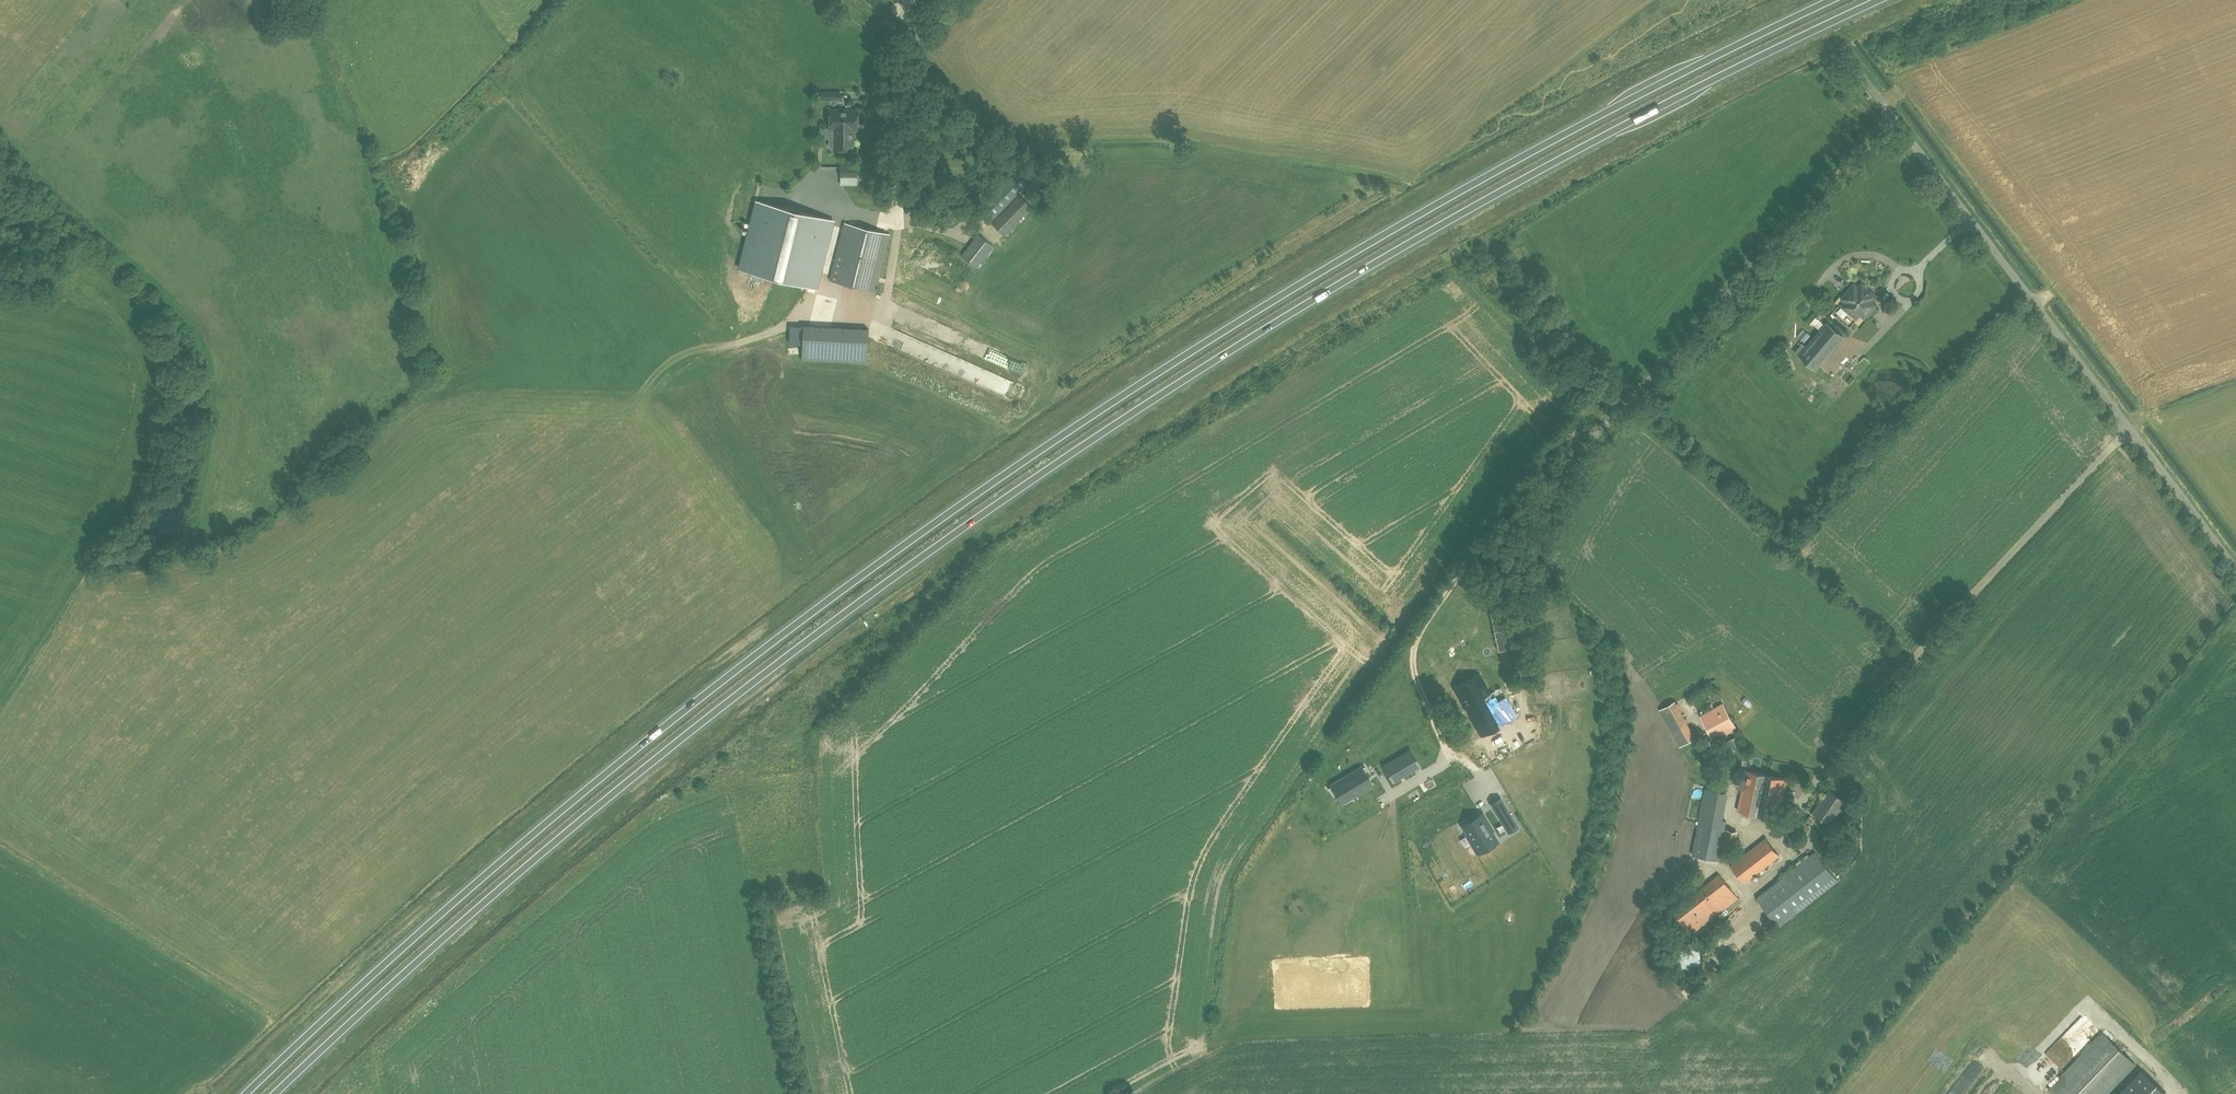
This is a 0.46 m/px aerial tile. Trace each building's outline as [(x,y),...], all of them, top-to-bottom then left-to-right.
[(834,129),(853,129),(857,129),(858,110),(830,110),(830,129),(834,129)] [(853,129),(834,129),(834,137),(830,137),(830,147),(834,147),(834,149),(853,149),(853,129)] [(857,186),(857,176),(857,167),(840,167),(840,186),(857,186)] [(1029,183),(1019,173),(978,213),(990,224),(1029,183)] [(906,208),(919,207),(918,187),(905,188),(906,208)] [(1031,208),(1019,195),(991,224),(1004,237),(1031,208)] [(755,200),(738,268),(738,269),(739,269),(818,289),(835,220),(755,200)] [(877,292),(891,234),(844,222),(830,280),(877,292)] [(977,268),(995,246),(979,233),(961,255),(977,268)] [(1865,318),(1877,304),(1872,300),(1876,296),(1871,291),(1870,292),(1867,290),(1868,288),(1862,284),(1859,288),(1854,284),(1842,298),(1847,302),(1843,306),(1857,318),(1860,314),(1865,318)] [(1844,336),(1827,322),(1799,355),(1815,369),(1844,336)] [(867,362),(868,329),(803,326),(801,359),(867,362)] [(1125,349),(1128,340),(1112,335),(1109,344),(1125,349)] [(1481,737),(1518,716),(1500,686),(1490,692),(1479,673),(1454,688),(1481,737)] [(582,712),(586,716),(606,699),(603,695),(582,712)] [(1698,739),(1682,700),(1665,707),(1682,746),(1698,739)] [(1701,715),(1711,735),(1715,740),(1737,728),(1724,703),(1701,715)] [(1732,739),(1728,740),(1731,750),(1743,746),(1738,736),(1732,739)] [(1405,755),(1384,767),(1393,781),(1413,769),(1405,755)] [(1361,768),(1337,783),(1337,784),(1346,799),(1371,785),(1361,769),(1361,768)] [(1739,810),(1780,819),(1783,804),(1785,797),(1784,796),(1787,779),(1750,771),(1748,780),(1742,779),(1740,786),(1744,787),(1739,810)] [(1693,854),(1721,860),(1727,829),(1724,828),(1726,820),(1721,819),(1726,792),(1711,789),(1704,824),(1699,823),(1693,854)] [(1830,824),(1846,801),(1830,790),(1815,813),(1830,824)] [(1502,799),(1492,805),(1503,823),(1513,817),(1502,799)] [(1481,815),(1464,826),(1473,842),(1479,851),(1482,850),(1497,841),(1481,815)] [(1811,827),(1801,819),(1794,829),(1804,836),(1811,827)] [(1780,856),(1769,841),(1766,838),(1731,864),(1734,868),(1745,883),(1780,856)] [(1775,922),(1779,927),(1839,880),(1816,852),(1757,897),(1775,922)] [(1684,926),(1690,934),(1738,897),(1720,873),(1671,910),(1673,913),(1666,919),(1677,932),(1684,926)] [(1746,947),(1762,935),(1755,925),(1738,937),(1746,947)] [(2053,1093),(2109,1093),(2136,1065),(2103,1032),(2048,1089),(2053,1093)] [(2003,1065),(1999,1070),(2017,1086),(2021,1082),(2003,1065)] [(2119,1093),(2155,1093),(2161,1088),(2142,1070),(2119,1093)]
